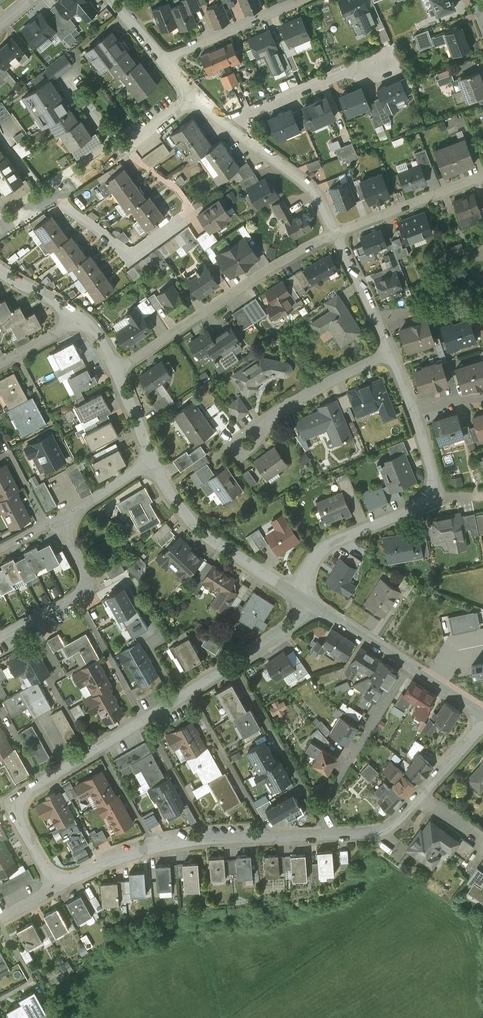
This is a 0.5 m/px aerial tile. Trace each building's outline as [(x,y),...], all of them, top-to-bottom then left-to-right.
[(56,4),(57,4),(65,14),(60,19),(71,32),(78,27),(69,16),(77,9),(87,20),(97,12),(88,1),(87,1),(86,0),(61,0),(56,4)] [(246,14),(262,8),(259,0),(240,0),(246,14)] [(347,17),(348,17),(347,15),(357,10),(358,13),(367,9),(367,8),(364,0),(340,0),(347,17)] [(434,8),(431,0),(423,0),(422,0),(426,11),(429,10),(434,8)] [(434,8),(437,14),(437,15),(455,8),(452,0),(431,0),(434,8)] [(171,8),(178,25),(180,31),(197,24),(188,1),(171,8)] [(169,2),(152,9),(161,32),(178,25),(171,8),(169,2)] [(222,2),(207,9),(215,27),(230,21),(222,2)] [(65,14),(57,4),(51,9),(55,14),(58,17),(60,19),(65,14)] [(381,21),(374,5),(369,8),(375,23),(381,21)] [(375,23),(369,8),(367,8),(367,9),(358,13),(361,19),(354,23),(357,31),(375,23)] [(434,8),(429,10),(431,17),(437,14),(434,8)] [(42,14),(23,30),(37,46),(55,32),(56,31),(47,21),(42,14)] [(58,17),(55,14),(47,21),(56,31),(55,32),(62,40),(71,32),(60,19),(58,17)] [(301,18),(282,26),(287,38),(290,45),(293,44),(292,42),(298,40),(299,42),(309,37),(301,18)] [(462,27),(445,33),(450,47),(453,56),(470,50),(462,27)] [(428,29),(414,35),(419,50),(433,45),(431,37),(428,29)] [(270,31),(250,39),(257,56),(260,57),(266,55),(267,53),(277,48),(270,31)] [(112,32),(86,52),(92,58),(91,59),(101,72),(109,66),(127,52),(112,32)] [(445,33),(435,37),(434,36),(431,37),(433,45),(434,47),(446,42),(448,48),(450,47),(445,33)] [(298,40),(292,42),(293,44),(296,52),(313,45),(309,37),(299,42),(298,40)] [(12,38),(0,49),(0,62),(1,64),(5,69),(6,68),(5,68),(17,58),(22,64),(29,58),(12,38)] [(290,45),(287,38),(280,41),(284,48),(285,52),(287,57),(292,55),(297,53),(296,52),(293,44),(290,45)] [(232,42),(217,48),(223,65),(230,62),(232,65),(240,61),(232,42)] [(223,65),(217,48),(201,55),(209,75),(218,71),(216,68),(223,65)] [(277,48),(267,53),(266,55),(273,73),(284,68),(278,55),(279,54),(277,48)] [(122,75),(136,64),(127,52),(109,66),(118,77),(122,75)] [(279,54),(278,55),(284,68),(285,71),(292,68),(287,57),(285,52),(279,54)] [(65,55),(51,66),(59,76),(73,65),(65,55)] [(292,55),(287,57),(292,68),(293,70),(298,68),(292,55)] [(136,64),(122,75),(130,85),(129,86),(139,99),(157,85),(139,62),(136,64)] [(1,64),(0,64),(0,72),(5,78),(10,74),(5,69),(1,64)] [(59,76),(51,66),(45,71),(53,81),(59,76)] [(234,72),(227,74),(233,86),(239,84),(234,72)] [(470,75),(462,78),(465,89),(469,100),(470,100),(478,97),(482,95),(482,83),(479,72),(470,75)] [(18,83),(10,74),(5,78),(7,80),(13,87),(18,83)] [(233,86),(227,74),(221,77),(226,89),(233,86)] [(452,74),(437,79),(440,86),(454,81),(452,74)] [(69,111),(49,80),(25,96),(31,105),(29,106),(37,118),(39,117),(45,126),(51,122),(69,111)] [(400,80),(377,89),(380,97),(387,112),(397,108),(394,101),(407,95),(400,80)] [(368,103),(361,88),(340,97),(348,114),(354,112),(353,111),(368,105),(368,106),(369,105),(368,103)] [(465,89),(452,93),(456,104),(469,100),(465,89)] [(335,117),(326,97),(304,108),(308,117),(310,117),(314,126),(335,117)] [(387,112),(380,97),(374,100),(384,123),(391,121),(387,112)] [(384,123),(374,100),(368,103),(369,105),(368,106),(373,117),(370,118),(375,128),(384,123)] [(0,103),(0,123),(12,115),(2,101),(0,103)] [(291,109),(269,119),(278,138),(286,135),(284,132),(298,127),(292,113),(292,112),(291,109)] [(69,111),(51,122),(59,134),(60,133),(78,121),(70,110),(69,111)] [(302,119),(298,110),(292,112),(292,113),(298,127),(300,132),(306,129),(302,119)] [(308,117),(302,119),(306,129),(314,126),(310,117),(308,117)] [(193,118),(171,134),(181,148),(204,132),(193,118)] [(78,121),(60,133),(60,134),(63,132),(68,140),(66,142),(71,150),(92,136),(81,119),(78,121)] [(204,132),(181,148),(191,161),(201,154),(213,145),(204,132)] [(92,136),(71,150),(77,160),(102,144),(96,133),(92,136)] [(221,140),(201,154),(210,167),(230,153),(221,140)] [(456,145),(443,150),(442,148),(434,151),(444,176),(474,164),(465,140),(456,143),(456,145)] [(163,142),(141,158),(143,161),(151,166),(170,152),(163,142)] [(352,143),(335,149),(339,160),(356,153),(352,143)] [(425,149),(414,154),(419,166),(421,170),(431,166),(425,149)] [(230,153),(210,167),(214,173),(212,174),(218,183),(237,169),(240,167),(240,166),(230,153)] [(15,168),(7,156),(5,157),(0,160),(0,177),(15,168)] [(309,171),(321,167),(318,159),(306,163),(309,171)] [(247,161),(240,166),(240,167),(237,169),(241,174),(251,167),(247,161)] [(121,163),(109,170),(113,176),(124,168),(121,163)] [(419,166),(399,174),(405,190),(426,182),(421,170),(419,166)] [(251,167),(241,174),(244,179),(255,174),(251,167)] [(0,177),(0,183),(1,184),(2,184),(7,190),(6,191),(6,192),(10,189),(15,186),(20,183),(23,181),(15,168),(0,177)] [(113,176),(107,180),(115,190),(132,178),(124,168),(113,176)] [(244,179),(239,181),(246,192),(249,190),(248,190),(260,183),(255,174),(244,179)] [(338,176),(327,180),(330,188),(341,184),(338,176)] [(132,178),(115,190),(122,200),(139,188),(132,178)] [(23,181),(20,183),(27,193),(32,189),(25,179),(23,181)] [(383,179),(363,187),(368,198),(370,203),(390,196),(383,179)] [(107,180),(99,186),(106,197),(115,190),(107,180)] [(260,183),(248,190),(249,190),(258,206),(278,195),(273,187),(271,188),(266,180),(260,183)] [(341,184),(330,188),(337,209),(354,203),(347,182),(341,184)] [(361,182),(355,184),(361,200),(368,198),(363,187),(361,182)] [(27,193),(20,183),(15,186),(22,196),(27,193)] [(22,196),(15,186),(10,189),(17,199),(22,196)] [(139,188),(122,200),(129,211),(133,208),(147,198),(139,188)] [(17,199),(10,189),(6,192),(12,202),(17,199)] [(7,206),(12,202),(6,192),(0,196),(7,206)] [(474,194),(454,202),(458,212),(455,213),(460,217),(465,216),(479,210),(480,210),(474,194)] [(147,198),(133,208),(141,218),(157,206),(150,196),(147,198)] [(219,200),(199,214),(209,229),(210,231),(211,230),(215,227),(215,228),(227,219),(231,216),(219,200)] [(283,200),(272,206),(277,214),(288,208),(283,200)] [(157,206),(141,218),(148,228),(165,216),(157,206)] [(288,208),(277,214),(280,219),(283,217),(286,223),(293,219),(288,208)] [(479,210),(465,216),(468,224),(482,218),(479,210)] [(425,212),(399,222),(406,241),(432,231),(425,212)] [(44,213),(30,223),(34,228),(36,227),(48,218),(44,213)] [(286,223),(294,238),(312,228),(304,213),(293,219),(286,223)] [(462,229),(469,226),(468,224),(465,216),(460,217),(455,213),(462,229)] [(48,218),(36,227),(34,228),(43,240),(45,239),(61,227),(52,215),(48,218)] [(251,236),(244,225),(238,228),(245,238),(246,240),(251,236)] [(189,226),(179,233),(186,243),(190,249),(200,243),(196,238),(189,226)] [(61,227),(45,239),(52,249),(56,247),(69,237),(61,227)] [(209,229),(196,238),(200,243),(205,250),(210,246),(218,241),(211,230),(210,231),(209,229)] [(380,229),(361,237),(364,244),(367,252),(380,248),(386,245),(387,245),(380,229)] [(179,233),(174,237),(181,246),(186,243),(179,233)] [(403,248),(398,234),(390,237),(395,251),(398,258),(409,254),(406,246),(403,248)] [(69,237),(56,247),(63,258),(80,246),(72,235),(69,237)] [(181,246),(174,237),(169,240),(176,250),(181,246)] [(246,240),(245,238),(231,247),(245,268),(252,263),(252,262),(259,258),(246,240)] [(176,250),(169,240),(164,244),(171,254),(176,250)] [(171,254),(164,244),(159,248),(166,257),(171,254)] [(364,244),(356,247),(359,255),(367,252),(364,244)] [(80,246),(63,258),(71,268),(74,266),(87,256),(80,246)] [(217,257),(210,246),(205,250),(220,273),(226,270),(217,257)] [(217,257),(226,270),(230,277),(237,272),(237,273),(245,268),(231,247),(217,257)] [(159,248),(154,251),(161,261),(166,257),(159,248)] [(154,251),(149,255),(156,265),(161,261),(154,251)] [(395,251),(384,255),(388,267),(400,262),(398,258),(395,251)] [(87,256),(74,266),(82,276),(98,264),(90,254),(87,256)] [(149,255),(144,259),(151,268),(156,265),(149,255)] [(330,255),(305,268),(312,282),(329,273),(336,269),(337,268),(330,255)] [(151,268),(144,259),(139,262),(146,272),(151,268)] [(146,272),(139,262),(134,266),(141,276),(146,272)] [(388,267),(383,269),(386,276),(396,272),(397,276),(404,273),(400,262),(388,267)] [(206,263),(199,268),(198,267),(197,268),(199,271),(189,278),(187,276),(186,276),(199,296),(199,295),(218,283),(219,283),(206,263)] [(98,264),(82,276),(89,287),(106,275),(98,264)] [(134,266),(128,270),(135,280),(141,276),(134,266)] [(302,269),(295,273),(288,278),(292,284),(299,296),(306,291),(304,287),(310,283),(302,269)] [(336,269),(329,273),(331,278),(339,274),(336,269)] [(386,276),(376,279),(382,295),(402,288),(397,276),(396,272),(386,276)] [(106,275),(89,287),(98,299),(115,287),(106,275)] [(283,281),(266,291),(273,303),(268,307),(275,318),(282,314),(282,315),(294,307),(290,301),(299,296),(292,284),(287,287),(283,281)] [(172,285),(159,294),(164,302),(163,303),(172,315),(187,305),(178,293),(172,285)] [(154,293),(147,297),(155,309),(162,304),(154,293)] [(347,310),(337,294),(326,301),(332,309),(311,323),(312,323),(318,320),(324,329),(331,325),(337,334),(335,335),(341,344),(362,331),(361,330),(357,332),(349,319),(347,319),(343,312),(347,310)] [(147,297),(134,307),(135,309),(136,309),(142,318),(155,309),(147,297)] [(256,298),(243,307),(253,322),(254,323),(267,314),(256,298)] [(4,299),(0,301),(0,316),(10,310),(4,299)] [(0,316),(6,327),(11,324),(24,317),(18,306),(10,310),(0,316)] [(253,322),(243,307),(233,313),(244,329),(253,322)] [(142,318),(136,309),(135,309),(130,312),(126,314),(128,317),(128,316),(132,322),(116,333),(126,347),(150,330),(142,318)] [(42,324),(35,311),(24,317),(11,324),(18,336),(15,338),(14,341),(17,347),(31,339),(27,332),(42,324)] [(469,318),(454,323),(453,322),(441,326),(446,340),(449,347),(476,338),(475,337),(471,323),(469,318)] [(418,322),(414,324),(412,323),(412,324),(408,326),(400,329),(407,349),(414,347),(417,348),(430,344),(431,341),(433,340),(434,340),(433,339),(427,320),(420,322),(419,321),(418,322)] [(479,330),(476,321),(471,323),(475,337),(481,335),(479,330)] [(208,331),(190,343),(200,356),(206,352),(220,372),(233,363),(224,349),(231,345),(233,348),(242,342),(231,326),(221,333),(223,336),(215,341),(208,331)] [(439,337),(433,339),(434,340),(433,340),(441,362),(442,363),(448,361),(443,349),(441,342),(439,337)] [(73,341),(53,351),(61,367),(67,364),(81,357),(82,357),(73,341)] [(233,348),(231,345),(224,349),(233,363),(240,358),(233,348)] [(81,357),(67,364),(70,370),(73,368),(84,362),(81,357)] [(260,357),(233,375),(244,392),(245,391),(248,394),(257,388),(254,383),(262,378),(263,379),(271,374),(272,374),(274,374),(275,373),(284,375),(286,375),(288,375),(290,372),(291,370),(291,368),(290,365),(288,363),(286,362),(269,359),(264,362),(260,357)] [(163,360),(140,376),(150,390),(173,375),(163,360)] [(455,369),(462,389),(473,386),(473,388),(480,386),(479,384),(482,383),(482,360),(455,369)] [(84,362),(73,368),(76,373),(87,367),(85,362),(84,362)] [(436,362),(423,366),(422,368),(414,371),(421,391),(429,388),(429,389),(433,387),(434,388),(435,388),(434,388),(435,387),(440,385),(441,386),(441,384),(448,382),(442,363),(441,362),(438,363),(436,362)] [(76,373),(70,376),(75,385),(77,384),(80,389),(98,380),(95,373),(91,375),(87,367),(76,373)] [(0,379),(0,391),(3,389),(13,407),(29,398),(14,372),(0,379)] [(381,379),(349,391),(349,392),(354,404),(358,414),(367,411),(366,408),(379,403),(381,408),(391,404),(381,379)] [(101,392),(77,405),(85,420),(97,413),(109,407),(101,392)] [(349,392),(342,395),(347,407),(354,404),(349,392)] [(165,394),(153,402),(160,412),(172,404),(165,394)] [(342,395),(335,397),(336,400),(337,399),(342,412),(348,409),(347,407),(342,395)] [(13,407),(7,410),(13,420),(20,417),(28,433),(47,423),(33,396),(13,407)] [(239,398),(228,406),(237,419),(249,411),(239,398)] [(336,400),(319,407),(320,410),(297,419),(304,437),(305,437),(304,434),(328,424),(330,425),(337,441),(342,439),(343,440),(347,438),(352,435),(342,412),(337,399),(336,400)] [(213,430),(193,402),(175,414),(185,428),(186,427),(195,440),(194,441),(194,442),(213,430)] [(109,407),(97,413),(100,419),(108,414),(112,412),(109,407)] [(457,413),(433,421),(440,442),(463,434),(464,434),(462,427),(457,413)] [(473,417),(476,425),(479,436),(481,435),(482,436),(482,413),(473,417)] [(100,419),(95,421),(98,426),(111,419),(108,414),(100,419)] [(98,426),(85,433),(89,439),(88,440),(93,448),(119,434),(111,419),(98,426)] [(469,425),(462,427),(464,434),(463,434),(466,443),(474,440),(469,427),(469,425)] [(476,425),(469,427),(474,440),(474,441),(481,439),(479,436),(476,425)] [(52,434),(26,447),(31,457),(38,453),(47,470),(66,461),(52,434)] [(403,440),(387,446),(392,457),(393,458),(403,454),(404,454),(408,452),(403,440)] [(474,440),(466,443),(469,452),(476,449),(474,441),(474,440)] [(116,442),(105,448),(108,453),(119,447),(116,442)] [(287,463),(275,446),(267,452),(256,461),(255,460),(255,461),(267,478),(267,477),(266,475),(275,469),(277,471),(287,463)] [(108,453),(94,461),(97,467),(96,468),(97,471),(98,470),(102,477),(119,469),(117,467),(127,462),(119,447),(108,453)] [(187,451),(173,460),(181,471),(194,461),(187,451)] [(403,454),(393,458),(392,457),(381,462),(377,463),(379,467),(381,466),(383,471),(387,473),(391,481),(389,482),(392,489),(392,490),(396,488),(415,480),(404,454),(403,454)] [(206,463),(196,470),(204,482),(215,475),(206,463)] [(0,468),(0,493),(3,499),(16,492),(19,490),(5,465),(0,468)] [(78,466),(68,472),(71,477),(81,472),(78,466)] [(257,481),(248,469),(242,473),(251,486),(257,481)] [(228,470),(221,475),(219,472),(215,475),(204,482),(201,485),(210,499),(219,493),(224,499),(223,500),(224,501),(225,501),(224,500),(240,489),(240,490),(241,489),(240,488),(239,488),(233,480),(234,479),(228,470)] [(81,472),(71,477),(73,483),(84,477),(81,472)] [(341,491),(317,501),(321,512),(322,512),(325,519),(319,522),(321,527),(323,528),(331,525),(330,522),(345,516),(346,518),(350,516),(351,513),(344,496),(355,491),(349,476),(337,481),(341,491)] [(448,478),(449,487),(463,484),(461,476),(448,478)] [(84,477),(73,483),(76,488),(87,482),(84,477)] [(44,481),(34,487),(38,495),(49,489),(44,481)] [(87,482),(76,488),(79,493),(89,487),(87,482)] [(382,486),(370,491),(369,489),(362,492),(370,510),(385,504),(384,502),(399,496),(396,488),(392,490),(392,489),(385,492),(382,486)] [(89,487),(79,493),(82,498),(92,493),(89,487)] [(49,489),(38,495),(41,500),(52,494),(49,489)] [(144,489),(119,504),(125,515),(131,512),(141,530),(158,520),(148,501),(151,500),(144,489)] [(0,500),(0,506),(3,513),(6,512),(14,527),(30,519),(16,492),(3,499),(0,500)] [(52,494),(41,500),(44,505),(54,499),(52,494)] [(54,499),(44,505),(47,511),(57,505),(54,499)] [(454,549),(466,547),(460,513),(429,519),(433,540),(451,537),(454,549)] [(472,535),(479,534),(475,515),(475,513),(463,515),(466,530),(471,529),(472,535)] [(287,522),(282,514),(274,520),(280,530),(268,537),(278,554),(287,548),(287,547),(298,540),(299,540),(300,540),(288,521),(287,522)] [(166,523),(153,536),(157,541),(171,528),(166,523)] [(171,528),(157,541),(162,546),(175,534),(170,530),(171,529),(171,528)] [(259,529),(250,534),(260,549),(268,544),(259,529)] [(410,533),(384,537),(389,562),(423,555),(420,541),(419,542),(419,539),(411,540),(410,533)] [(429,554),(426,537),(419,539),(419,542),(420,541),(423,555),(429,554)] [(202,559),(188,545),(188,544),(185,542),(183,544),(178,539),(164,554),(163,553),(157,559),(164,565),(167,562),(185,578),(202,559)] [(60,561),(50,542),(38,548),(46,564),(48,568),(60,561)] [(37,544),(24,551),(26,554),(27,554),(35,570),(46,564),(38,548),(37,544)] [(361,560),(350,553),(346,560),(357,567),(361,560)] [(35,570),(27,554),(26,554),(15,560),(23,576),(25,580),(37,573),(35,570)] [(15,560),(14,556),(1,563),(3,566),(4,566),(12,582),(23,576),(15,560)] [(140,557),(128,568),(139,580),(145,574),(142,571),(142,566),(145,563),(140,557)] [(356,569),(341,559),(327,581),(349,594),(354,586),(347,581),(356,569)] [(121,562),(107,570),(111,578),(125,570),(121,562)] [(0,588),(2,592),(14,586),(14,585),(12,582),(4,566),(3,566),(0,568),(0,587),(0,588)] [(235,580),(213,566),(204,580),(204,581),(208,584),(205,589),(217,596),(212,604),(224,612),(236,594),(237,593),(229,588),(235,580)] [(23,576),(12,582),(14,585),(14,586),(17,591),(16,588),(26,582),(27,583),(25,580),(23,576)] [(403,578),(396,589),(399,591),(399,592),(406,597),(415,583),(403,578)] [(204,580),(201,579),(193,590),(198,593),(197,594),(200,596),(205,589),(208,584),(204,581),(204,580)] [(396,589),(382,580),(366,603),(384,614),(388,608),(388,606),(393,599),(394,599),(399,592),(399,591),(396,589)] [(237,593),(236,594),(242,599),(249,588),(242,583),(237,593)] [(50,589),(53,596),(59,593),(56,586),(50,589)] [(136,610),(123,588),(108,597),(116,611),(120,619),(122,617),(136,610)] [(274,604),(254,592),(244,607),(241,612),(243,613),(239,619),(252,628),(255,624),(264,630),(268,623),(264,621),(274,604)] [(116,611),(108,597),(103,600),(111,614),(116,611)] [(239,604),(232,615),(239,619),(243,613),(241,612),(244,607),(239,604)] [(136,610),(122,617),(133,636),(148,628),(137,609),(136,610)] [(472,612),(449,617),(452,635),(477,629),(477,628),(474,612),(473,612),(472,612)] [(354,644),(332,630),(322,645),(326,648),(344,659),(354,644)] [(58,633),(47,639),(54,651),(62,646),(65,644),(58,633)] [(65,644),(62,646),(68,657),(80,650),(87,664),(96,659),(100,657),(86,633),(65,644)] [(201,660),(189,637),(170,648),(175,657),(179,655),(187,668),(201,660)] [(220,646),(207,637),(202,645),(216,654),(220,646)] [(322,645),(318,642),(310,655),(318,660),(326,648),(322,645)] [(157,675),(138,643),(125,651),(130,659),(143,683),(147,680),(153,677),(157,675)] [(35,648),(9,662),(11,667),(16,675),(20,672),(26,669),(29,674),(34,683),(37,681),(49,674),(35,648)] [(379,660),(361,648),(351,663),(352,663),(345,674),(352,679),(359,668),(369,674),(369,675),(379,660)] [(130,659),(125,651),(119,654),(120,654),(125,662),(130,659)] [(284,653),(267,664),(277,680),(292,670),(294,668),(293,667),(284,653)] [(111,685),(96,659),(87,664),(76,670),(83,683),(89,680),(96,693),(108,687),(111,685)] [(301,661),(293,667),(294,668),(292,670),(298,680),(309,673),(301,661)] [(382,661),(371,679),(374,681),(370,688),(369,687),(367,690),(368,691),(366,694),(375,700),(383,687),(387,689),(398,671),(382,661)] [(482,663),(472,666),(473,674),(482,672),(482,664),(482,663)] [(11,667),(6,670),(5,668),(3,670),(7,677),(16,675),(11,667)] [(157,675),(153,677),(159,688),(164,684),(158,674),(157,675)] [(153,677),(147,680),(153,690),(159,688),(153,677)] [(370,679),(358,685),(362,688),(361,691),(366,694),(368,691),(367,690),(369,687),(370,688),(374,681),(371,679),(370,679)] [(153,690),(147,680),(143,683),(142,683),(148,693),(153,690)] [(52,707),(37,681),(34,683),(4,699),(11,712),(29,701),(37,715),(52,707)] [(424,688),(413,681),(404,694),(404,695),(412,700),(415,702),(424,688)] [(337,691),(346,687),(345,682),(335,686),(337,691)] [(148,693),(142,683),(137,686),(143,696),(148,693)] [(247,709),(232,683),(217,692),(232,718),(233,717),(247,709)] [(137,686),(131,689),(137,700),(143,696),(137,686)] [(96,693),(85,700),(91,710),(98,706),(107,722),(122,713),(108,687),(96,693)] [(424,688),(415,702),(419,705),(427,710),(427,709),(436,695),(424,688)] [(412,700),(404,695),(404,694),(402,693),(397,701),(406,706),(407,707),(412,700)] [(270,705),(276,716),(289,709),(283,698),(270,705)] [(406,706),(397,701),(391,711),(400,717),(398,719),(406,706)] [(460,711),(445,701),(445,702),(438,713),(434,711),(425,725),(423,728),(432,733),(438,723),(449,730),(449,729),(448,729),(460,711)] [(427,710),(419,705),(415,711),(425,718),(429,710),(427,709),(427,710)] [(363,714),(349,706),(345,712),(359,721),(363,714)] [(62,708),(51,714),(54,720),(65,714),(62,708)] [(247,709),(233,717),(244,736),(261,726),(250,708),(247,709)] [(65,714),(54,720),(57,725),(68,719),(65,714)] [(357,726),(342,716),(331,733),(346,743),(357,726)] [(330,732),(317,718),(313,722),(318,728),(325,736),(330,732)] [(68,719),(57,725),(60,730),(71,724),(68,719)] [(205,748),(191,722),(167,735),(172,743),(180,739),(190,756),(205,748)] [(425,725),(420,722),(416,728),(421,731),(423,728),(425,725)] [(71,724),(60,730),(63,735),(74,730),(71,724)] [(32,725),(22,731),(25,736),(35,730),(32,725)] [(318,728),(310,735),(313,737),(311,740),(322,747),(323,747),(330,741),(325,736),(318,728)] [(0,729),(0,756),(1,756),(12,750),(0,729)] [(35,730),(25,736),(28,742),(38,736),(35,730)] [(74,730),(63,735),(66,741),(77,735),(74,730)] [(77,735),(66,741),(69,746),(80,740),(77,735)] [(38,736),(28,742),(31,747),(41,741),(38,736)] [(425,745),(416,739),(408,752),(414,757),(418,752),(425,745)] [(322,747),(311,740),(306,749),(317,756),(322,747)] [(41,741),(31,747),(34,752),(44,746),(41,741)] [(146,741),(140,744),(146,755),(151,751),(146,741)] [(264,741),(248,750),(260,770),(276,761),(264,741)] [(146,755),(140,744),(135,747),(141,758),(146,755)] [(44,746),(34,752),(37,757),(47,751),(44,746)] [(212,758),(210,755),(212,754),(208,746),(205,748),(190,756),(187,758),(192,768),(198,765),(207,781),(208,781),(223,772),(214,757),(212,758)] [(141,758),(135,747),(130,750),(135,760),(141,758)] [(323,747),(322,747),(317,756),(313,762),(328,772),(337,757),(323,747)] [(12,750),(1,756),(5,763),(15,782),(30,774),(15,748),(12,750)] [(135,760),(130,750),(124,753),(130,763),(131,763),(135,760)] [(47,751),(37,757),(40,763),(50,757),(47,751)] [(166,778),(151,751),(146,755),(141,758),(135,760),(131,763),(134,767),(136,772),(141,769),(151,786),(166,778)] [(433,766),(418,752),(414,757),(416,759),(406,770),(419,781),(433,766)] [(130,763),(124,753),(119,756),(125,766),(130,763)] [(119,756),(114,759),(119,769),(125,766),(119,756)] [(260,770),(255,773),(259,781),(270,775),(276,785),(273,787),(290,778),(279,759),(276,761),(260,770)] [(481,765),(468,779),(478,788),(482,783),(482,761),(481,765)] [(379,771),(369,762),(360,772),(370,781),(379,771)] [(414,786),(403,775),(404,773),(397,767),(396,768),(392,765),(386,772),(396,781),(393,785),(405,796),(414,786)] [(102,771),(76,785),(81,794),(92,788),(101,803),(116,795),(102,771)] [(223,772),(208,781),(212,788),(215,786),(221,797),(220,798),(226,809),(242,800),(225,771),(223,772)] [(151,786),(150,787),(154,795),(157,794),(168,813),(184,805),(168,777),(166,778),(151,786)] [(393,785),(390,788),(384,782),(376,790),(383,797),(379,801),(382,804),(389,810),(391,812),(405,796),(393,785)] [(74,818),(59,792),(37,805),(44,818),(50,814),(58,828),(74,818)] [(304,811),(294,792),(273,804),(266,808),(270,815),(273,820),(285,813),(289,820),(304,811)] [(133,822),(117,794),(116,795),(101,803),(98,805),(102,813),(107,810),(118,830),(133,822)] [(257,806),(264,819),(270,815),(266,808),(273,804),(270,799),(257,806)] [(389,810),(382,804),(379,807),(379,809),(384,813),(386,813),(389,810)] [(148,813),(142,816),(148,827),(154,824),(148,813)] [(74,818),(58,828),(64,839),(66,838),(74,851),(89,843),(75,818),(74,818)] [(430,821),(419,836),(417,835),(408,848),(432,866),(439,856),(433,852),(440,841),(452,850),(458,841),(430,821)] [(102,841),(97,832),(91,835),(96,844),(102,841)] [(473,847),(461,837),(458,841),(452,850),(464,859),(473,847)] [(2,840),(0,841),(0,872),(2,876),(17,867),(2,840)] [(332,848),(317,849),(318,860),(319,873),(334,872),(332,848)] [(347,848),(340,849),(341,861),(348,861),(347,848)] [(278,851),(265,853),(266,874),(280,873),(280,866),(279,854),(278,851)] [(251,852),(236,853),(237,857),(238,871),(238,876),(253,875),(251,852)] [(306,852),(290,853),(291,853),(292,867),(293,878),(308,876),(306,852)] [(224,854),(209,855),(211,878),(226,877),(226,872),(225,858),(224,854)] [(198,861),(183,862),(184,875),(185,888),(186,888),(186,885),(199,884),(199,887),(200,887),(198,861)] [(171,863),(156,864),(157,887),(172,886),(172,876),(171,863)] [(28,868),(23,871),(29,882),(34,878),(28,868)] [(467,882),(472,886),(482,893),(482,872),(477,868),(467,882)] [(144,870),(129,871),(130,879),(131,891),(131,894),(147,893),(144,870)] [(29,882),(23,871),(17,874),(23,884),(29,882)] [(23,884),(17,874),(12,877),(18,887),(23,884)] [(18,887),(12,877),(7,880),(13,890),(18,887)] [(7,880),(2,883),(8,893),(13,890),(7,880)] [(118,880),(101,881),(103,903),(119,902),(119,892),(118,880)] [(482,893),(472,886),(468,891),(482,903),(482,893)] [(81,893),(85,901),(90,898),(85,888),(80,891),(81,893)] [(85,901),(81,893),(67,901),(79,921),(92,913),(85,901)] [(97,911),(90,898),(85,901),(92,913),(97,911)] [(69,928),(57,907),(44,914),(48,921),(54,932),(55,933),(62,929),(63,931),(69,928)] [(37,927),(33,921),(17,929),(27,948),(43,939),(43,938),(37,927)] [(54,932),(48,921),(43,924),(49,935),(54,932)] [(49,935),(43,924),(37,927),(43,938),(49,935)] [(0,950),(0,976),(11,970),(0,950)] [(19,998),(21,1001),(31,1017),(32,1017),(47,1010),(35,989),(19,998)] [(21,1001),(7,1009),(12,1017),(31,1017),(21,1001)]
